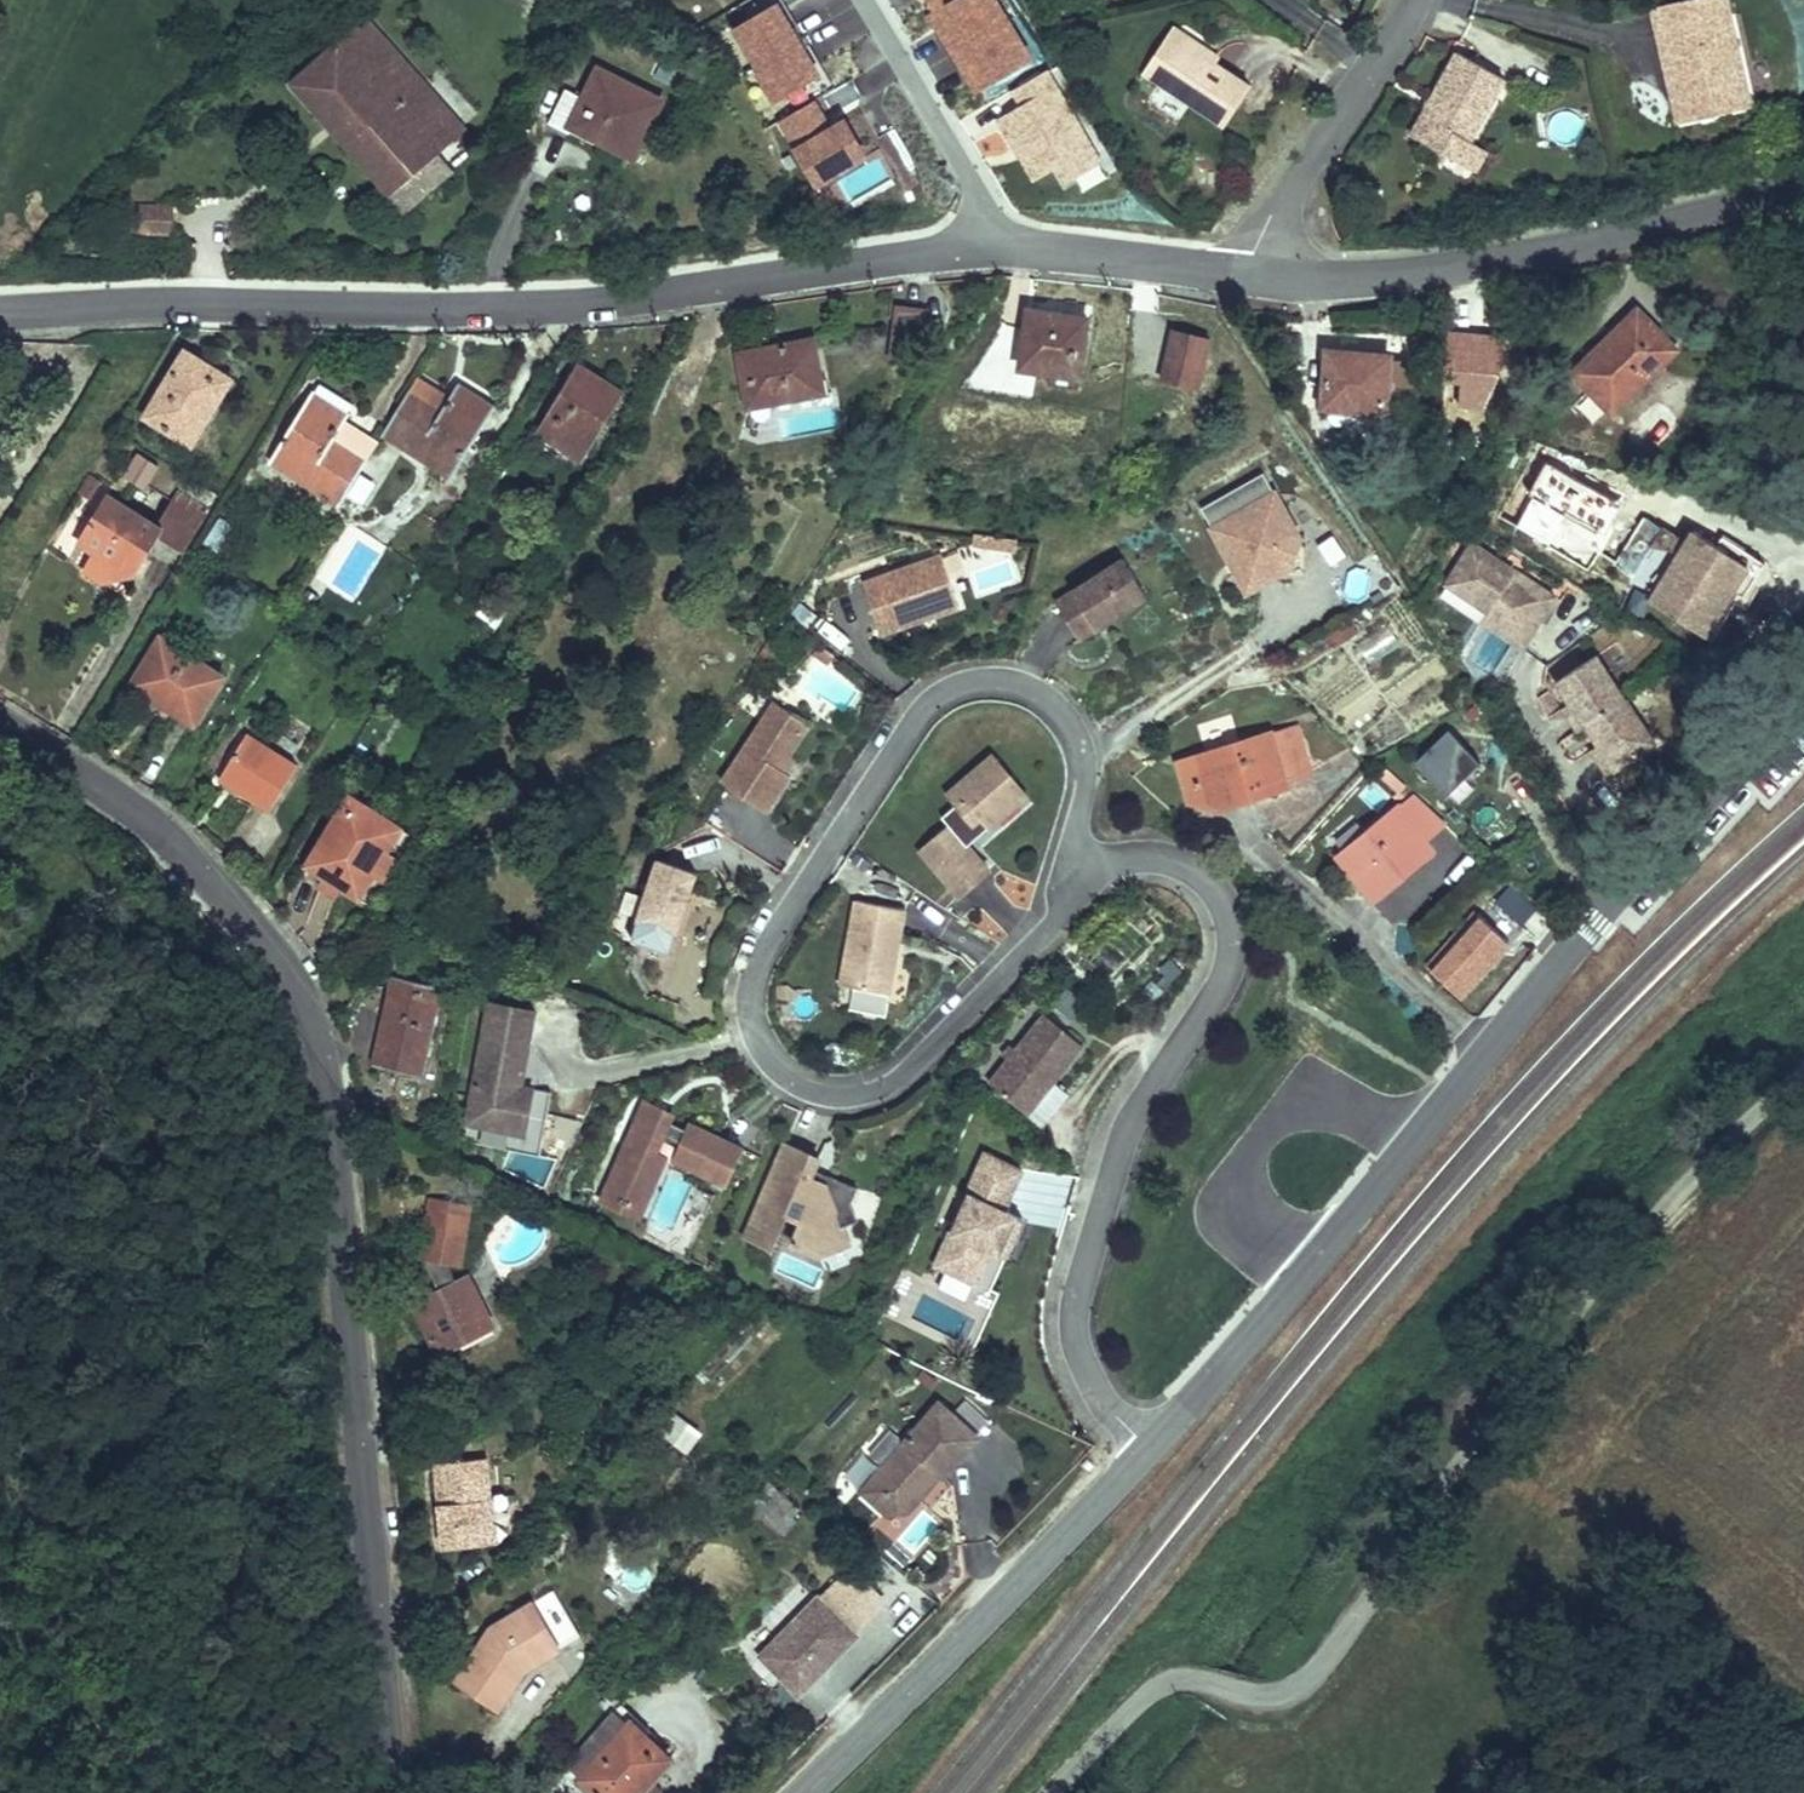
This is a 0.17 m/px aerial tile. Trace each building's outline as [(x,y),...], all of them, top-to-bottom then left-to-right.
[(775,98),(825,70),(785,0),(783,0),(734,28),(775,98)] [(1675,9),(1704,131),(1760,118),(1753,90),(1773,85),(1752,0),(1712,0),(1675,9)] [(370,11),(298,75),(397,185),(440,146),(469,121),(370,11)] [(1282,74),(1194,37),(1164,101),(1254,139),(1282,74)] [(1529,86),(1479,59),(1433,142),(1483,170),(1495,147),(1529,86)] [(664,101),(598,65),(585,91),(564,81),(545,117),(564,127),(567,120),(621,149),(639,115),(653,123),(664,101)] [(1057,69),(1011,87),(1021,112),(1005,118),(1030,182),(1062,169),(1066,181),(1096,170),(1057,69)] [(1773,85),(1753,90),(1760,118),(1779,113),(1773,85)] [(866,157),(846,118),(829,127),(815,100),(780,118),(814,184),(866,157)] [(440,146),(397,185),(410,201),(454,162),(440,146)] [(1495,147),(1483,170),(1501,180),(1514,157),(1495,147)] [(177,199),(139,198),(139,224),(176,225),(177,199)] [(1643,300),(1574,358),(1608,401),(1679,342),(1643,300)] [(892,338),(924,340),(926,309),(894,307),(892,338)] [(1091,322),(1030,310),(1016,370),(1078,385),(1091,322)] [(827,385),(823,326),(799,328),(801,369),(795,388),(827,385)] [(801,369),(799,328),(740,334),(742,391),(795,388),(801,369)] [(1371,338),(1317,335),(1313,405),(1367,408),(1368,377),(1371,338)] [(1397,340),(1371,338),(1368,377),(1394,379),(1397,340)] [(1215,351),(1174,345),(1166,390),(1207,396),(1215,351)] [(1473,410),(1478,347),(1450,345),(1446,407),(1473,410)] [(192,349),(150,419),(198,450),(237,386),(208,370),(214,361),(192,349)] [(636,384),(590,359),(551,427),(595,453),(636,384)] [(435,424),(402,406),(379,444),(449,486),(492,415),(455,392),(435,424)] [(360,412),(327,393),(277,471),(339,510),(357,481),(327,461),(345,434),(360,412)] [(345,434),(327,461),(357,481),(374,453),(345,434)] [(120,479),(146,492),(159,464),(133,452),(120,479)] [(369,465),(358,486),(372,494),(383,473),(369,465)] [(1301,564),(1301,531),(1275,487),(1213,522),(1249,584),(1283,565),(1301,564)] [(175,503),(153,539),(148,547),(177,562),(184,550),(203,519),(175,503)] [(153,539),(95,505),(69,550),(80,557),(126,584),(148,547),(153,539)] [(1642,587),(1640,591),(1691,619),(1732,543),(1705,529),(1681,516),(1674,528),(1649,515),(1617,573),(1642,587)] [(1710,519),(1705,529),(1732,543),(1691,619),(1706,627),(1752,542),(1710,519)] [(972,528),(970,538),(982,540),(984,530),(972,528)] [(1007,543),(1008,533),(984,530),(982,540),(1007,543)] [(1014,544),(1016,534),(1008,533),(1007,543),(1014,544)] [(1548,588),(1464,536),(1439,578),(1481,604),(1475,614),(1516,640),(1548,588)] [(922,607),(956,595),(941,552),(863,581),(881,630),(925,614),(922,607)] [(1124,552),(1057,596),(1081,632),(1148,589),(1124,552)] [(126,584),(80,557),(69,577),(97,595),(126,584)] [(925,614),(959,602),(956,595),(922,607),(925,614)] [(1390,625),(1351,643),(1362,666),(1400,648),(1390,625)] [(1666,718),(1605,635),(1561,667),(1572,682),(1592,709),(1604,725),(1623,750),(1666,718)] [(771,659),(780,646),(771,640),(763,652),(771,659)] [(828,661),(835,652),(820,641),(813,650),(828,661)] [(221,678),(152,648),(128,702),(196,733),(221,678)] [(1592,709),(1572,682),(1556,694),(1576,721),(1592,709)] [(810,720),(774,697),(722,777),(767,806),(791,769),(781,763),(810,720)] [(1317,773),(1306,723),(1284,728),(1296,778),(1317,773)] [(1623,750),(1604,725),(1588,737),(1607,762),(1623,750)] [(1284,728),(1182,751),(1190,786),(1217,797),(1296,778),(1284,728)] [(244,733),(218,779),(269,813),(297,768),(244,733)] [(1027,788),(992,749),(948,787),(957,797),(942,810),(950,819),(922,844),(960,888),(990,862),(969,838),(1027,788)] [(1487,799),(1449,765),(1432,784),(1470,818),(1487,799)] [(1399,798),(1408,790),(1389,768),(1379,776),(1399,798)] [(1445,857),(1475,823),(1470,818),(1432,784),(1382,839),(1419,872),(1438,851),(1445,857)] [(353,908),(394,836),(337,802),(295,876),(353,908)] [(696,869),(657,856),(631,935),(670,948),(696,869)] [(1487,885),(1440,939),(1470,967),(1517,912),(1487,885)] [(906,903),(857,894),(842,979),(891,988),(906,903)] [(1093,955),(1091,973),(1117,976),(1119,958),(1093,955)] [(420,962),(383,963),(381,1053),(417,1054),(420,962)] [(1052,1011),(1073,1024),(1087,1003),(1066,990),(1052,1011)] [(539,1001),(493,992),(469,1112),(527,1124),(536,1079),(524,1076),(516,1074),(519,1063),(526,1064),(539,1001)] [(1083,1036),(1045,1005),(991,1075),(1029,1105),(1055,1072),(1083,1036)] [(700,1023),(708,1017),(703,1011),(696,1017),(700,1023)] [(526,1064),(519,1063),(516,1074),(524,1076),(526,1064)] [(1069,1083),(1055,1072),(1029,1105),(1043,1117),(1069,1083)] [(655,1150),(664,1129),(680,1136),(673,1154),(729,1178),(744,1143),(688,1119),(686,1124),(670,1117),(657,1112),(661,1101),(646,1095),(607,1189),(637,1201),(657,1152),(655,1150)] [(670,1117),(674,1107),(661,1101),(657,1112),(670,1117)] [(819,1151),(785,1136),(745,1228),(771,1240),(786,1207),(802,1213),(792,1236),(818,1247),(848,1236),(835,1201),(851,1195),(857,1181),(830,1169),(826,1177),(811,1171),(815,1162),(819,1151)] [(990,1260),(1008,1212),(1004,1211),(1019,1170),(981,1156),(966,1198),(969,1199),(955,1235),(961,1238),(949,1273),(981,1286),(990,1260)] [(830,1169),(815,1162),(811,1171),(826,1177),(830,1169)] [(498,1317),(470,1265),(459,1271),(449,1252),(454,1253),(462,1191),(427,1187),(419,1248),(424,1249),(442,1281),(417,1294),(441,1339),(461,1328),(465,1334),(498,1317)] [(637,1201),(607,1189),(602,1199),(632,1212),(637,1201)] [(463,1254),(470,1193),(462,1191),(454,1253),(463,1254)] [(1005,1266),(1023,1218),(1008,1212),(990,1260),(1005,1266)] [(949,1273),(961,1238),(955,1235),(952,1235),(938,1270),(949,1273)] [(946,1276),(938,1292),(975,1310),(983,1294),(946,1276)] [(965,1404),(956,1415),(979,1433),(988,1421),(965,1404)] [(936,1407),(886,1463),(908,1483),(905,1501),(920,1501),(940,1478),(945,1484),(979,1445),(936,1407)] [(498,1539),(495,1455),(441,1457),(445,1539),(498,1539)] [(908,1483),(886,1463),(873,1477),(905,1501),(908,1483)] [(895,1541),(912,1557),(940,1526),(922,1511),(895,1541)] [(809,1681),(867,1624),(830,1586),(772,1643),(809,1681)] [(563,1595),(538,1608),(557,1649),(584,1636),(563,1595)] [(489,1634),(458,1680),(495,1709),(526,1667),(557,1649),(538,1608),(489,1634)] [(540,1770),(568,1792),(571,1792),(590,1775),(607,1792),(619,1792),(663,1751),(636,1728),(645,1719),(620,1694),(566,1746),(540,1770)]
